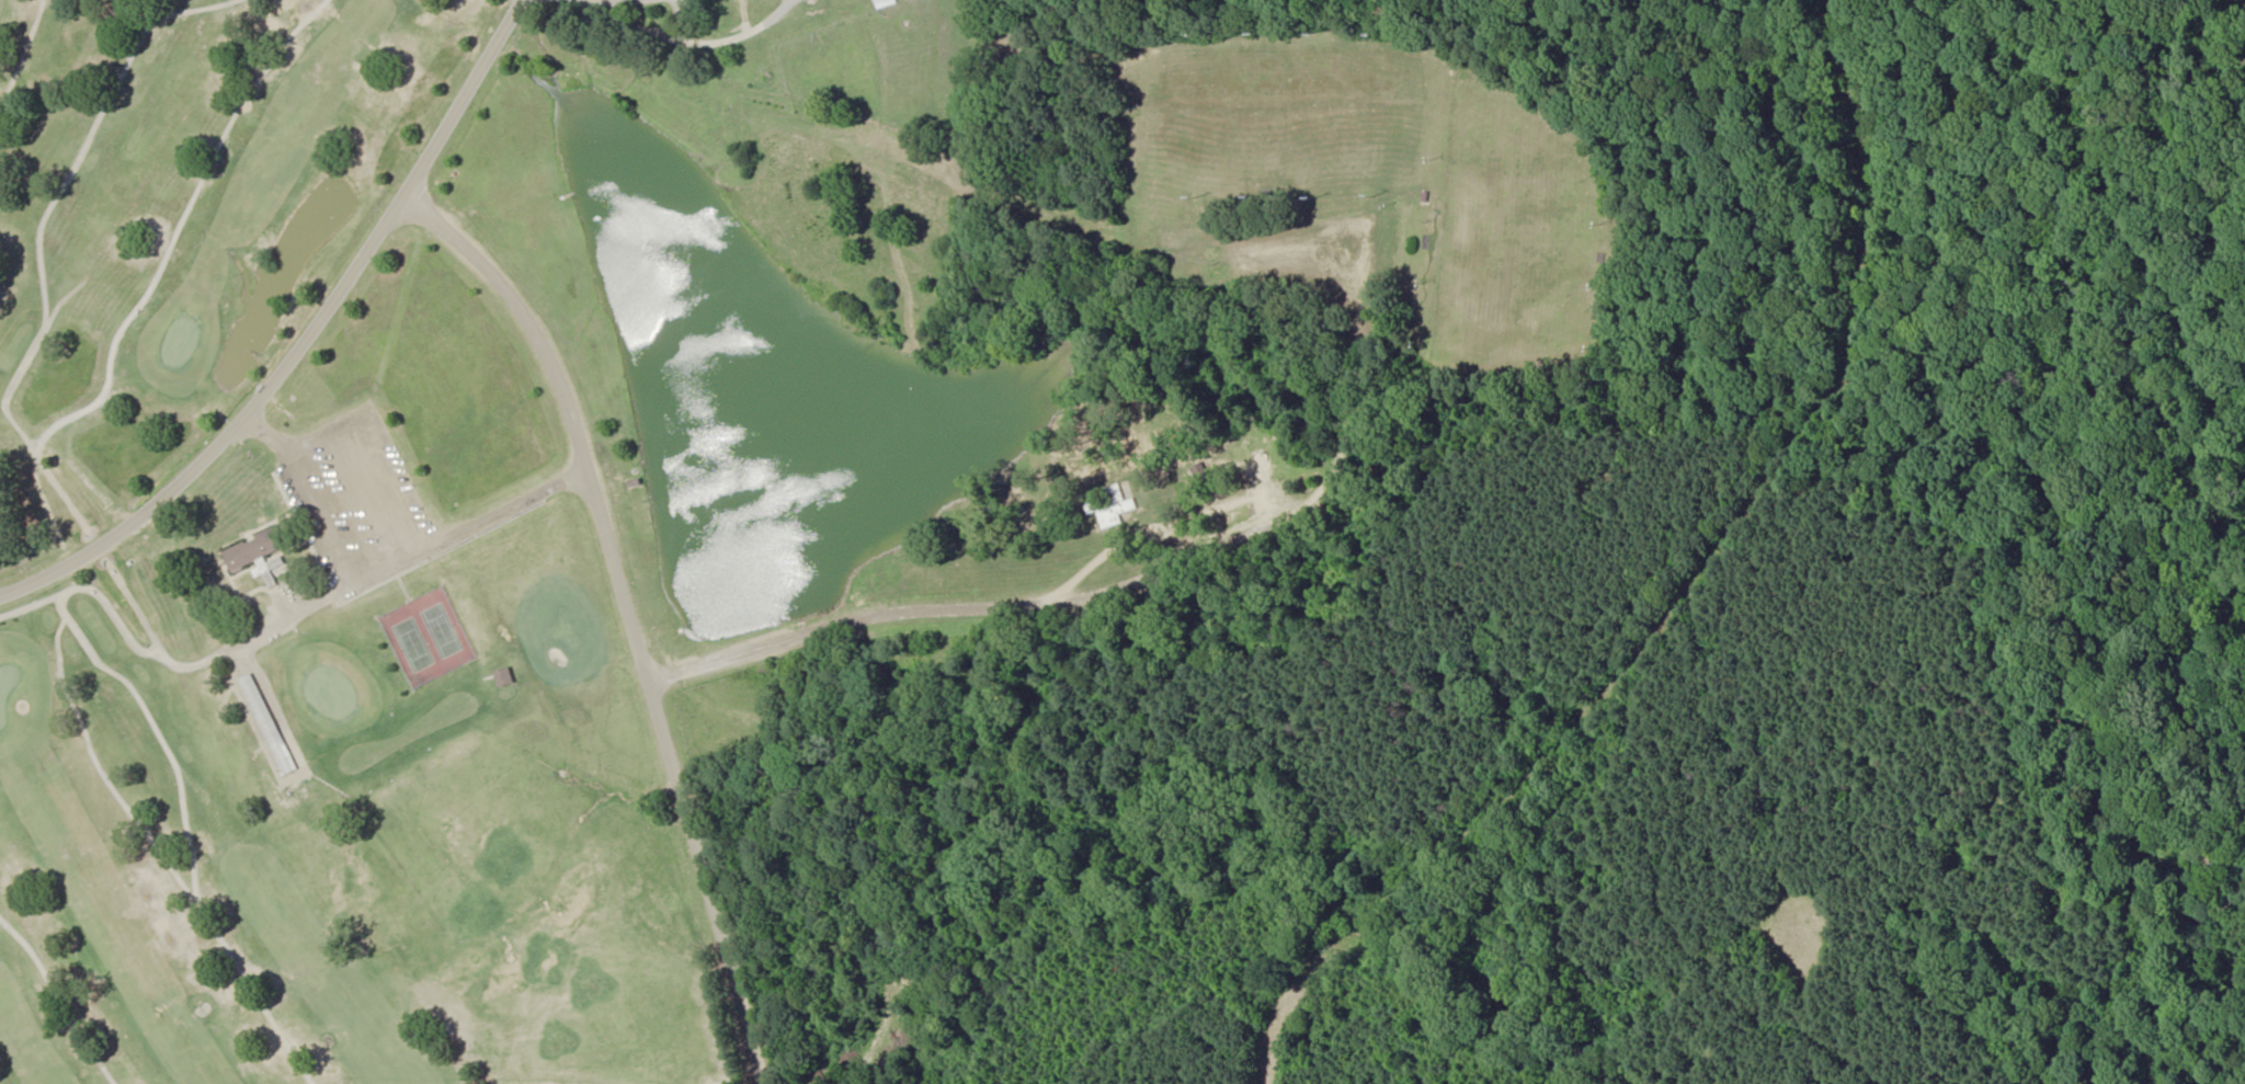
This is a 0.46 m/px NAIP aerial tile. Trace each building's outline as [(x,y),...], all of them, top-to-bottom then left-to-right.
[(879,8),(901,3),(900,0),(877,0),(879,8)] [(1123,523),(1121,512),(1138,508),(1136,497),(1125,500),(1121,482),(1101,487),(1104,498),(1087,502),(1090,514),(1100,511),(1104,528),(1123,523)] [(225,550),(235,573),(257,564),(261,574),(270,570),(264,556),(288,546),(279,526),(225,550)] [(518,682),(514,666),(498,670),(503,686),(518,682)] [(287,776),(300,770),(256,672),(242,678),(287,776)]
